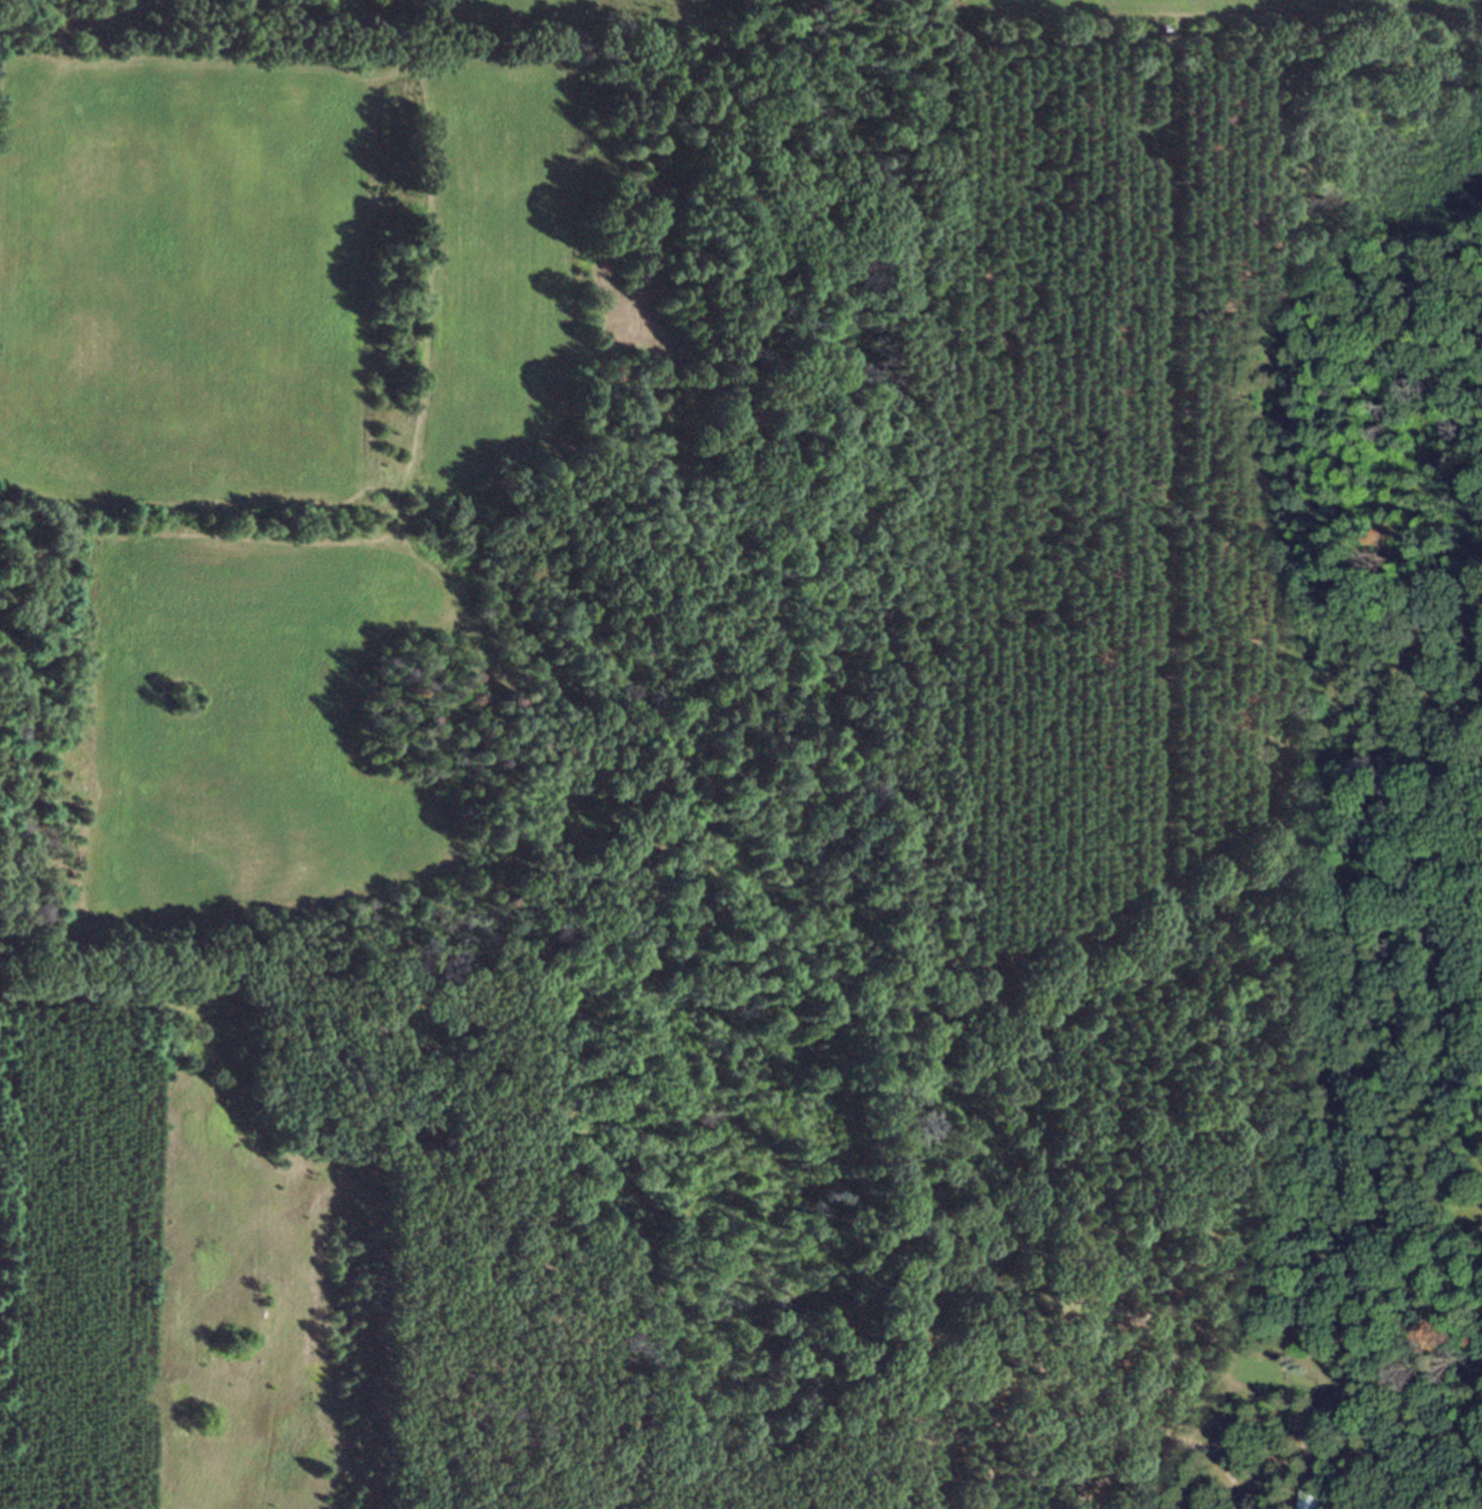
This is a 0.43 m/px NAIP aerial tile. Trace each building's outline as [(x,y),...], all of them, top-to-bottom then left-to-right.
[(1312,1500),(1312,1508),(1322,1508),(1322,1500),(1312,1500)]
